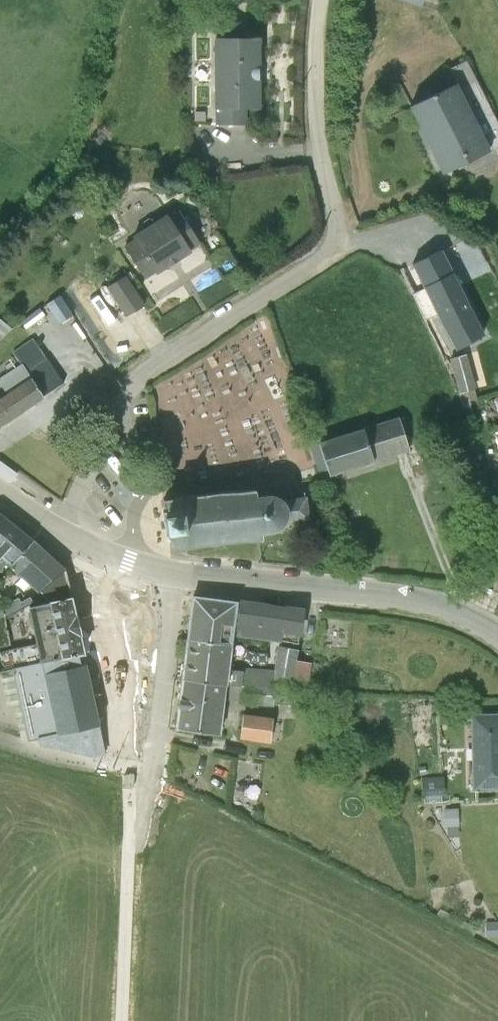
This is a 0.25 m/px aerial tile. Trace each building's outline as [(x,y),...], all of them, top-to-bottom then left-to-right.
[(215,38),(215,123),(246,123),(246,107),(257,107),(258,38),(215,38)] [(410,107),(443,173),(497,145),(497,141),(466,79),(410,107)] [(179,210),(169,216),(188,247),(198,242),(179,210)] [(155,273),(190,250),(188,247),(169,216),(167,212),(133,233),(136,238),(155,273)] [(155,273),(136,238),(124,243),(145,278),(155,273)] [(440,248),(398,269),(423,317),(433,312),(451,347),(483,330),(440,248)] [(128,277),(109,288),(126,315),(145,304),(128,277)] [(49,300),(62,319),(75,309),(62,291),(49,300)] [(12,327),(0,318),(0,338),(12,327)] [(63,382),(37,343),(18,355),(22,362),(0,377),(0,382),(7,392),(0,397),(0,425),(63,382)] [(464,352),(446,357),(455,389),(473,384),(464,352)] [(315,438),(326,471),(405,445),(394,412),(315,438)] [(304,491),(278,495),(274,491),(267,489),(253,491),(252,484),(161,496),(162,508),(160,509),(165,537),(167,537),(168,547),(259,535),(258,528),(275,526),(283,518),(307,515),(304,491)] [(32,540),(0,512),(0,552),(12,563),(32,540)] [(63,566),(32,540),(12,563),(38,589),(41,586),(63,566)] [(69,594),(63,566),(41,586),(52,599),(69,594)] [(70,601),(69,594),(52,599),(28,604),(39,660),(82,652),(70,601)] [(187,642),(232,647),(233,637),(297,645),(301,610),(192,597),(187,642)] [(232,647),(187,642),(182,681),(225,688),(224,682),(270,688),(270,682),(293,685),(298,649),(273,646),(271,670),(229,665),(232,647)] [(82,652),(39,660),(12,666),(28,732),(36,731),(53,728),(98,721),(82,652)] [(217,738),(225,688),(182,681),(174,732),(217,738)] [(468,711),(468,787),(497,787),(497,710),(468,711)] [(271,718),(241,714),(237,740),(268,744),(271,718)] [(99,753),(97,723),(36,731),(41,746),(99,753)]
